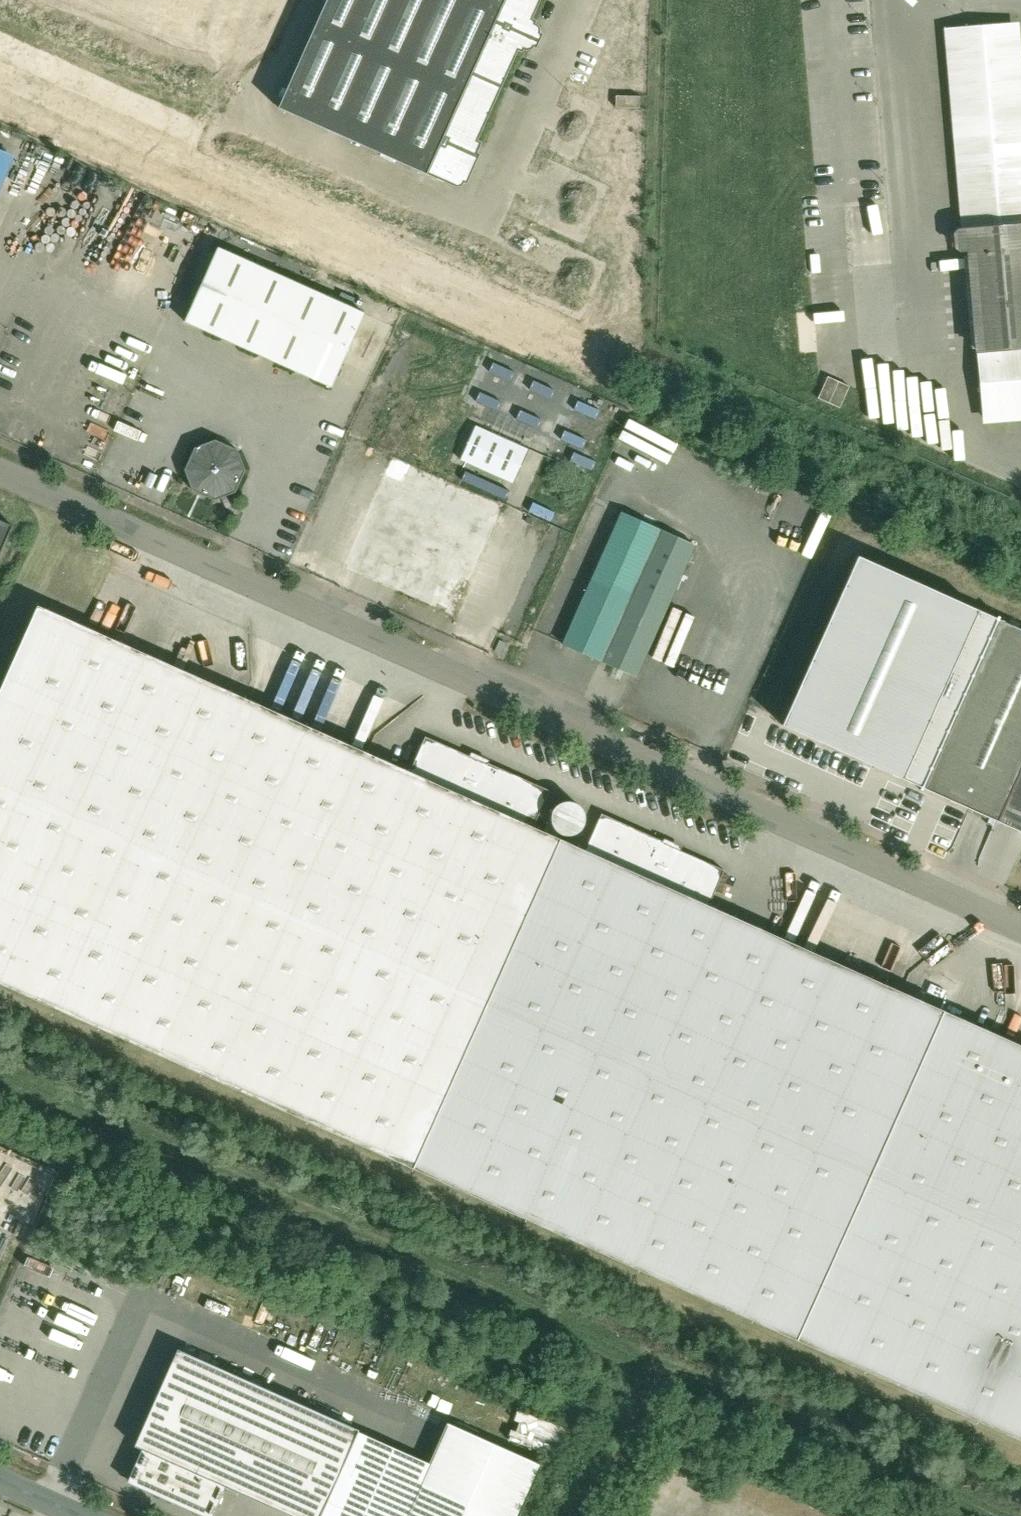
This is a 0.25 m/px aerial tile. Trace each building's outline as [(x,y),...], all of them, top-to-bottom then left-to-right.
[(279,109),(453,186),(535,0),(327,0),(279,109)] [(1020,420),(1020,134),(1011,28),(944,35),(964,244),(969,243),(986,424),(1020,420)] [(8,158),(0,154),(0,176),(8,158)] [(195,326),(336,390),(367,320),(227,257),(195,326)] [(816,398),(838,407),(847,386),(825,377),(816,398)] [(461,468),(510,491),(525,459),(475,437),(461,468)] [(233,490),(241,468),(234,448),(208,439),(192,448),(184,469),(191,487),(213,499),(233,490)] [(480,481),(477,489),(503,497),(505,490),(480,481)] [(556,645),(638,676),(697,549),(616,512),(556,645)] [(853,566),(781,727),(1020,834),(1020,642),(853,566)] [(28,606),(0,668),(0,989),(1020,1448),(1020,1052),(704,910),(582,854),(524,829),(403,774),(28,606)] [(419,738),(403,774),(524,829),(541,791),(419,738)] [(564,830),(570,828),(575,825),(578,820),(579,815),(579,810),(577,805),(574,801),(569,798),(564,797),(559,797),(554,799),(550,802),(547,807),(546,812),(547,818),(549,823),(553,827),(559,829),(564,830)] [(598,817),(582,854),(704,910),(721,872),(598,817)] [(358,1434),(176,1353),(132,1450),(143,1455),(130,1483),(205,1515),(211,1515),(224,1488),(286,1515),(321,1515),(358,1434)] [(517,1410),(507,1435),(530,1444),(529,1446),(555,1457),(566,1429),(517,1410)] [(358,1434),(321,1515),(519,1515),(540,1468),(447,1426),(429,1466),(358,1434)]
